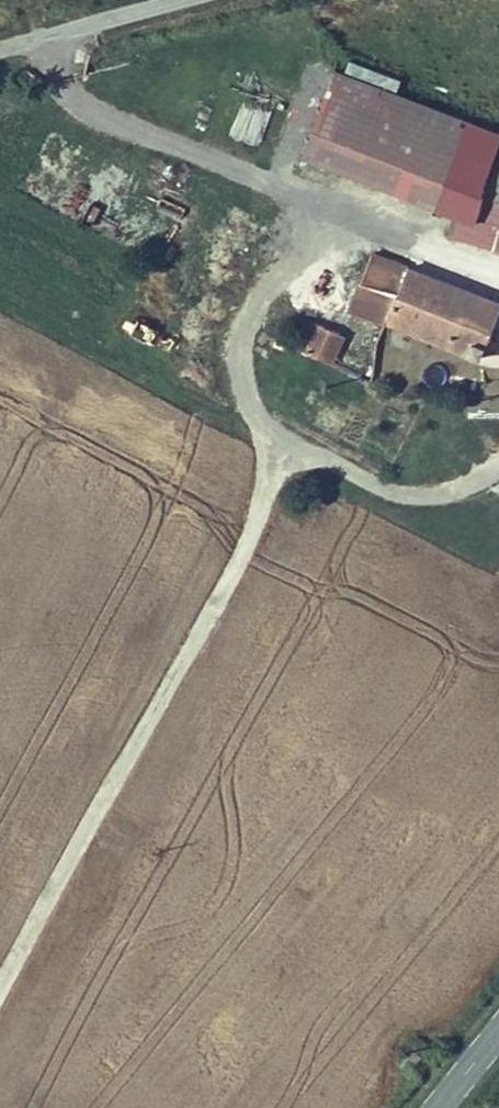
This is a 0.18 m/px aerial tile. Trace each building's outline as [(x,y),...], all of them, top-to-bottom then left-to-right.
[(474,214),(487,161),(495,132),(333,63),(297,152),(458,216),(459,210),(474,214)] [(487,161),(474,214),(459,210),(458,216),(453,239),(498,252),(498,164),(487,161)] [(370,253),(360,282),(351,311),(388,321),(449,345),(477,356),(478,355),(498,302),(370,253)] [(327,361),(337,336),(300,319),(292,340),(310,347),(309,353),(327,361)] [(406,1062),(412,1068),(420,1061),(414,1054),(406,1062)]
